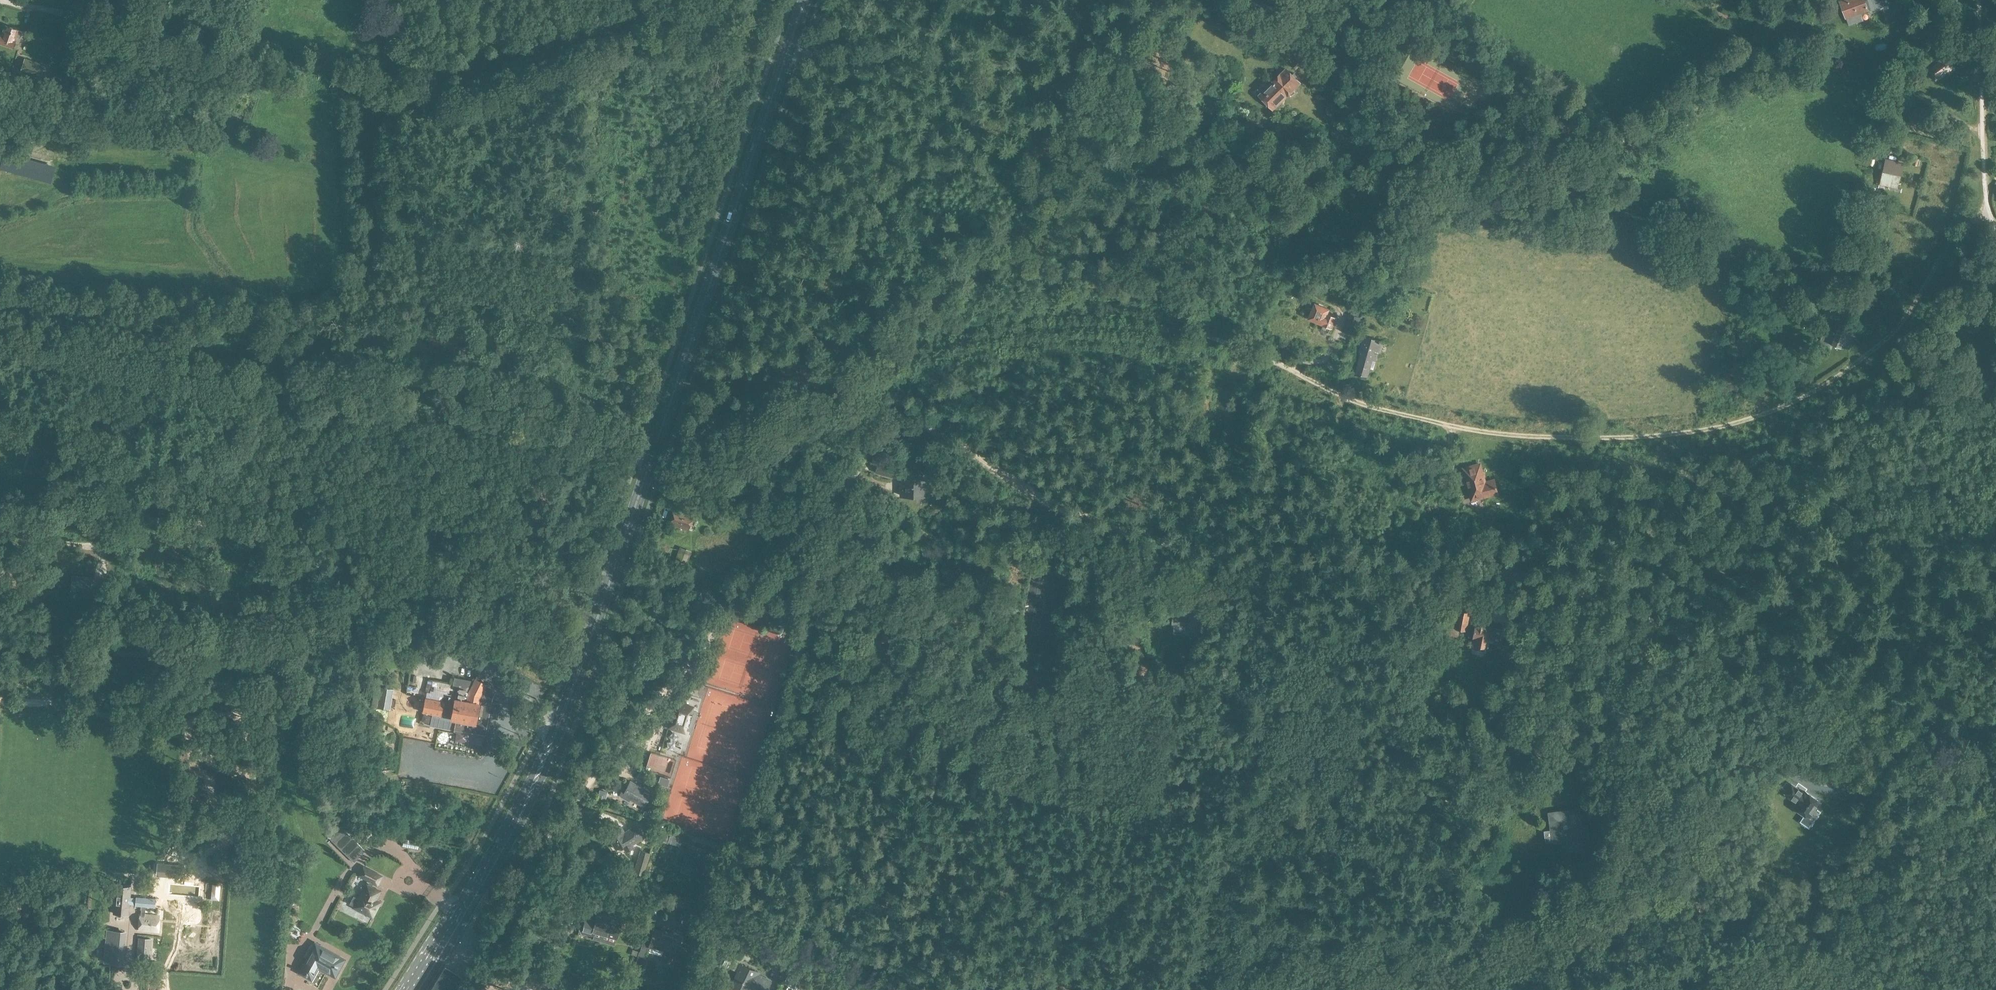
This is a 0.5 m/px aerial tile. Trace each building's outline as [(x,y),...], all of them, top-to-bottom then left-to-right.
[(1865,0),(1840,0),(1845,17),(1846,16),(1860,11),(1867,9),(1868,8),(1865,0)] [(1868,8),(1867,9),(1868,12),(1883,6),(1887,24),(1896,21),(1893,12),(1903,10),(1900,0),(1895,0),(1891,1),(1891,0),(1887,1),(1887,0),(1865,0),(1868,8)] [(1860,11),(1846,16),(1848,25),(1863,20),(1860,11)] [(13,47),(15,40),(19,42),(23,31),(18,29),(16,28),(16,29),(4,25),(1,34),(0,34),(0,43),(13,47)] [(1290,64),(1295,69),(1306,58),(1301,53),(1290,64)] [(1945,55),(1928,68),(1937,80),(1954,67),(1945,55)] [(25,60),(22,71),(24,72),(41,77),(44,66),(25,60)] [(1287,69),(1260,95),(1272,108),(1299,82),(1287,69)] [(41,77),(24,72),(21,81),(41,87),(44,78),(41,77)] [(0,164),(0,167),(50,181),(55,165),(3,152),(0,164)] [(1885,159),(1880,182),(1898,187),(1902,163),(1885,159)] [(1323,324),(1330,327),(1332,328),(1336,317),(1327,313),(1328,308),(1315,303),(1309,318),(1323,324)] [(1369,317),(1371,309),(1364,307),(1362,315),(1369,317)] [(1349,310),(1343,331),(1356,335),(1362,313),(1349,310)] [(1826,328),(1820,344),(1831,348),(1833,343),(1843,347),(1850,349),(1854,337),(1858,339),(1861,331),(1851,327),(1837,322),(1834,331),(1826,328)] [(1330,327),(1323,324),(1321,329),(1328,333),(1330,327)] [(1362,351),(1356,373),(1364,375),(1364,378),(1367,378),(1369,367),(1373,368),(1378,350),(1380,351),(1383,340),(1363,335),(1360,350),(1362,351)] [(38,451),(33,470),(43,473),(48,453),(38,451)] [(876,472),(893,477),(896,468),(894,468),(895,463),(889,462),(888,466),(879,463),(876,472)] [(1479,463),(1467,466),(1460,468),(1462,474),(1458,475),(1461,484),(1464,484),(1469,502),(1498,494),(1494,479),(1485,482),(1479,463)] [(902,495),(922,495),(923,480),(902,479),(902,495)] [(675,507),(669,524),(687,531),(694,514),(675,507)] [(1466,522),(1468,516),(1461,514),(1459,519),(1466,522)] [(690,552),(681,549),(678,558),(686,561),(690,552)] [(664,578),(670,580),(672,572),(667,570),(664,578)] [(72,575),(71,593),(91,595),(92,577),(72,575)] [(109,600),(111,581),(102,580),(100,602),(109,603),(109,600)] [(1551,617),(1557,618),(1559,608),(1553,606),(1551,617)] [(1459,635),(1460,630),(1467,631),(1470,612),(1459,610),(1458,618),(1453,617),(1450,620),(1447,632),(1448,635),(1457,636),(1459,635)] [(1489,622),(1477,620),(1473,638),(1476,639),(1475,644),(1488,647),(1489,640),(1500,642),(1502,629),(1488,626),(1489,622)] [(426,697),(423,712),(432,714),(430,725),(454,730),(485,735),(489,717),(490,713),(494,714),(495,707),(491,707),(492,702),(492,699),(497,690),(487,685),(487,684),(475,678),(474,680),(455,676),(453,684),(453,687),(441,684),(440,686),(439,689),(451,692),(450,698),(443,696),(443,701),(436,699),(426,697)] [(1504,682),(1497,685),(1502,695),(1509,692),(1504,682)] [(394,690),(393,690),(381,687),(377,707),(391,709),(394,690)] [(675,709),(670,707),(667,718),(671,720),(669,726),(679,729),(682,730),(685,731),(685,728),(686,728),(686,725),(687,726),(688,725),(687,725),(690,713),(691,714),(691,713),(690,713),(691,710),(692,707),(689,707),(689,706),(686,706),(687,705),(677,702),(675,709)] [(651,775),(641,769),(638,774),(648,780),(651,775)] [(630,799),(644,806),(651,792),(630,781),(626,789),(624,788),(620,795),(629,800),(630,799)] [(1804,793),(1791,784),(1786,793),(1799,801),(1795,807),(1806,814),(1811,807),(1815,809),(1821,801),(1806,791),(1804,793)] [(1870,785),(1863,787),(1865,799),(1872,798),(1870,785)] [(1853,789),(1855,801),(1863,799),(1860,787),(1853,789)] [(643,816),(653,819),(655,813),(645,810),(643,816)] [(1581,827),(1579,810),(1549,813),(1551,830),(1545,831),(1546,841),(1553,841),(1553,842),(1582,839),(1582,837),(1590,837),(1589,826),(1581,827)] [(622,845),(626,851),(633,847),(632,844),(643,837),(636,825),(625,832),(621,825),(607,834),(613,843),(612,844),(614,847),(615,847),(616,848),(622,845)] [(345,830),(339,836),(348,845),(346,847),(348,849),(344,852),(354,862),(366,850),(345,830)] [(671,835),(668,842),(680,846),(682,839),(671,835)] [(339,836),(334,842),(344,852),(348,849),(346,847),(348,845),(339,836)] [(650,853),(640,850),(633,872),(643,875),(650,853)] [(359,874),(377,884),(381,876),(364,866),(359,874)] [(179,872),(154,870),(154,879),(178,881),(179,872)] [(374,903),(375,900),(380,891),(368,884),(363,893),(362,893),(358,899),(354,896),(351,903),(355,905),(354,907),(373,916),(378,905),(374,903)] [(155,906),(154,906),(155,899),(156,899),(156,898),(136,896),(136,897),(130,897),(131,886),(117,885),(114,913),(128,914),(129,904),(136,904),(135,905),(142,906),(141,914),(140,914),(139,930),(159,932),(160,915),(145,914),(146,906),(155,907),(155,906)] [(337,917),(342,904),(335,902),(331,915),(337,917)] [(596,920),(593,930),(594,931),(608,935),(608,936),(607,938),(615,941),(616,938),(622,919),(598,911),(596,920)] [(581,923),(579,930),(582,930),(582,931),(593,935),(594,931),(593,930),(596,920),(586,917),(585,922),(584,924),(581,923)] [(560,924),(550,943),(556,946),(567,927),(560,924)] [(662,960),(673,963),(681,936),(654,928),(649,946),(665,950),(662,960)] [(110,931),(107,963),(121,964),(124,932),(110,931)] [(139,938),(138,948),(140,948),(138,960),(148,962),(151,939),(139,938)] [(300,972),(311,978),(318,966),(335,976),(344,959),(315,943),(300,972)] [(647,953),(639,951),(635,965),(643,967),(647,953)] [(731,987),(739,989),(748,989),(749,987),(751,988),(754,989),(755,989),(767,989),(768,987),(771,981),(753,972),(754,970),(742,964),(731,987)] [(643,967),(635,965),(632,974),(636,975),(638,970),(642,971),(643,967)]
